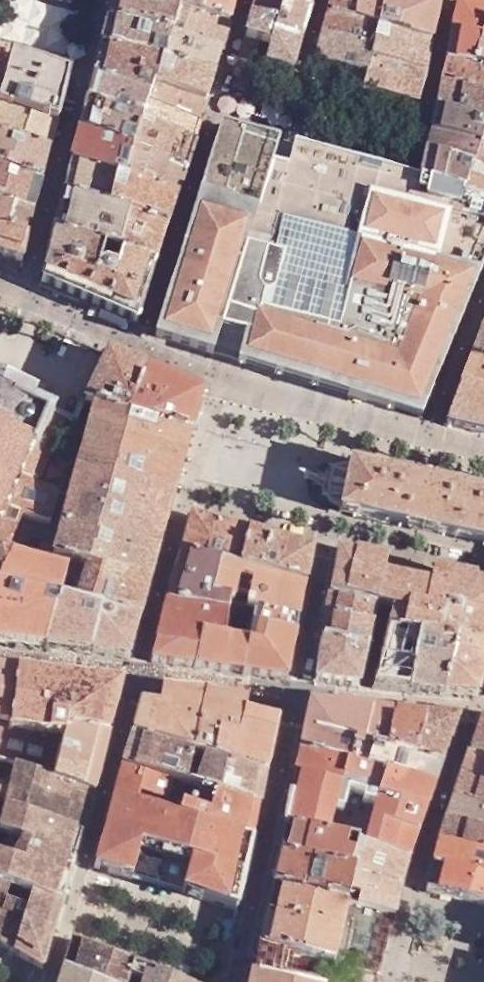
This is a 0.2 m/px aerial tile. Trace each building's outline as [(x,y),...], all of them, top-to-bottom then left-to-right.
[(143,2),(134,0),(114,0),(107,23),(170,40),(179,11),(169,8),(143,2)] [(169,8),(179,11),(199,18),(204,0),(170,0),(169,8)] [(199,18),(228,25),(235,0),(204,0),(199,18)] [(285,0),(256,0),(256,1),(282,8),(284,3),(285,0)] [(284,3),(307,14),(310,0),(285,0),(284,3)] [(326,18),(355,24),(360,0),(330,0),(326,18)] [(377,31),(430,45),(438,4),(418,0),(360,0),(355,24),(377,31)] [(282,8),(256,1),(251,20),(277,27),(282,8)] [(307,14),(284,3),(282,8),(277,27),(276,33),(299,42),(307,14)] [(483,27),(483,12),(457,7),(446,65),(474,71),(483,27)] [(199,18),(179,11),(170,40),(170,42),(220,54),(228,25),(199,18)] [(326,18),(321,40),(372,53),(377,31),(355,24),(326,18)] [(291,74),(299,42),(276,33),(277,27),(251,20),(246,37),(272,45),(265,67),(291,74)] [(170,40),(107,23),(100,50),(164,63),(170,42),(170,40)] [(474,71),(483,73),(483,27),(474,71)] [(377,31),(372,53),(370,61),(423,75),(430,45),(377,31)] [(272,45),(246,37),(234,75),(259,83),(265,67),(272,45)] [(321,40),(315,64),(364,77),(366,77),(370,61),(372,53),(321,40)] [(164,63),(100,50),(93,79),(149,99),(154,85),(205,105),(220,54),(170,42),(164,63)] [(56,123),(68,74),(12,56),(0,99),(0,104),(56,123)] [(366,77),(419,91),(423,75),(370,61),(366,77)] [(474,71),(446,65),(442,86),(483,96),(483,73),(474,71)] [(364,77),(360,92),(416,106),(419,91),(366,77),(364,77)] [(148,103),(149,99),(93,79),(87,104),(141,122),(148,103)] [(199,123),(205,105),(154,85),(149,99),(148,103),(199,123)] [(442,86),(437,110),(483,126),(483,96),(442,86)] [(194,143),(199,123),(148,103),(141,122),(194,143)] [(56,123),(0,104),(0,137),(48,153),(56,123)] [(133,150),(141,122),(87,104),(79,132),(133,150)] [(432,131),(478,149),(479,148),(483,134),(483,126),(437,110),(435,120),(432,131)] [(185,170),(194,143),(141,122),(133,150),(133,151),(185,170)] [(246,239),(273,141),(221,126),(206,171),(197,200),(223,208),(216,230),(246,239)] [(432,131),(426,158),(470,173),(478,149),(432,131)] [(124,181),(133,151),(133,150),(79,132),(72,163),(117,178),(124,181)] [(48,153),(0,137),(0,168),(41,182),(48,153)] [(293,147),(273,141),(246,239),(239,262),(233,286),(227,308),(219,332),(213,354),(232,360),(275,217),(286,174),(293,147)] [(336,159),(293,147),(286,174),(327,187),(336,159)] [(470,173),(483,176),(483,150),(479,148),(478,149),(470,173)] [(176,198),(185,170),(133,151),(124,181),(176,198)] [(426,158),(420,182),(463,194),(470,173),(426,158)] [(399,177),(336,159),(327,187),(350,195),(344,217),(388,233),(394,207),(399,177)] [(109,207),(117,178),(72,163),(64,192),(109,207)] [(41,182),(0,168),(0,200),(34,210),(41,182)] [(463,194),(462,196),(483,202),(483,176),(470,173),(463,194)] [(327,187),(286,174),(275,217),(338,241),(344,217),(350,195),(327,187)] [(420,183),(399,177),(394,207),(388,233),(380,257),(346,384),(232,360),(366,401),(374,361),(385,322),(401,265),(399,263),(408,235),(415,204),(420,183)] [(167,226),(176,198),(124,181),(117,178),(109,207),(129,214),(167,226)] [(420,183),(415,204),(454,219),(445,248),(408,235),(399,263),(401,265),(385,322),(374,361),(366,401),(419,417),(442,363),(411,353),(422,320),(431,297),(439,274),(475,284),(483,263),(483,202),(462,196),(463,194),(420,182),(420,183)] [(117,253),(129,214),(109,207),(64,192),(54,232),(105,248),(117,253)] [(34,210),(0,200),(0,228),(28,237),(34,210)] [(189,223),(216,230),(223,208),(197,200),(189,223)] [(454,219),(415,204),(408,235),(445,248),(454,219)] [(154,264),(167,226),(129,214),(117,253),(121,254),(154,264)] [(338,241),(275,217),(232,360),(346,384),(380,257),(338,241)] [(344,217),(338,241),(380,257),(388,233),(344,217)] [(211,252),(216,230),(189,223),(182,245),(208,251),(211,252)] [(28,237),(0,228),(0,253),(22,261),(28,237)] [(239,262),(246,239),(216,230),(211,252),(239,262)] [(54,232),(47,264),(95,279),(98,270),(105,248),(54,232)] [(199,273),(201,272),(208,251),(182,245),(175,267),(199,273)] [(233,286),(239,262),(211,252),(208,251),(201,272),(233,286)] [(135,324),(154,264),(121,254),(116,270),(108,266),(98,270),(95,279),(47,264),(42,282),(135,324)] [(192,293),(199,273),(175,267),(168,289),(192,293)] [(227,308),(233,286),(201,272),(199,273),(192,293),(195,294),(227,308)] [(431,297),(465,308),(475,284),(439,274),(431,297)] [(186,319),(195,294),(192,293),(168,289),(161,311),(181,318),(186,319)] [(219,332),(227,308),(195,294),(186,319),(219,332)] [(422,320),(455,332),(465,308),(431,297),(422,320)] [(153,335),(173,341),(181,318),(161,311),(153,335)] [(173,341),(213,354),(219,332),(186,319),(181,318),(173,341)] [(411,353),(442,363),(455,332),(422,320),(411,353)] [(483,330),(471,356),(483,361),(483,331),(483,330)] [(146,370),(105,352),(81,406),(93,408),(125,417),(146,370)] [(471,356),(460,387),(483,395),(483,361),(471,356)] [(202,395),(146,370),(125,417),(191,433),(202,395)] [(52,411),(52,409),(0,386),(0,528),(52,411)] [(460,387),(452,409),(483,418),(483,395),(460,387)] [(125,417),(93,408),(76,468),(114,478),(174,493),(191,433),(125,417)] [(483,433),(483,418),(452,409),(447,425),(483,433)] [(65,421),(66,418),(52,411),(0,528),(0,545),(7,547),(22,516),(51,524),(59,494),(34,487),(65,421)] [(340,511),(431,530),(441,483),(349,464),(340,511)] [(114,478),(76,468),(69,497),(166,524),(174,493),(114,478)] [(431,530),(483,542),(483,493),(441,483),(431,530)] [(60,527),(69,497),(59,494),(51,524),(60,527)] [(157,554),(166,524),(69,497),(60,527),(157,554)] [(240,569),(248,534),(191,517),(182,554),(218,563),(240,569)] [(148,584),(157,554),(60,527),(51,558),(69,563),(148,584)] [(311,553),(248,534),(240,569),(305,585),(311,553)] [(8,557),(0,553),(0,576),(8,557)] [(333,563),(382,574),(384,561),(352,553),(352,558),(334,554),(333,563)] [(218,563),(182,554),(167,603),(225,614),(227,600),(212,596),(218,563)] [(66,572),(8,557),(0,576),(0,642),(44,648),(58,600),(66,572)] [(138,623),(148,584),(69,563),(66,572),(58,600),(100,612),(138,623)] [(305,585),(240,569),(218,563),(212,596),(227,600),(251,605),(298,615),(305,585)] [(383,574),(382,574),(333,563),(327,595),(376,606),(383,574)] [(430,586),(400,579),(394,605),(445,608),(453,579),(452,577),(433,573),(431,581),(430,586)] [(400,579),(383,574),(376,606),(392,610),(394,605),(400,579)] [(452,577),(453,579),(476,584),(476,581),(453,575),(452,577)] [(445,608),(483,617),(483,587),(476,584),(453,579),(445,608)] [(371,624),(376,606),(327,595),(324,617),(371,624)] [(44,648),(89,654),(100,612),(58,600),(44,648)] [(225,614),(167,603),(157,642),(196,649),(199,634),(220,637),(225,614)] [(292,648),(298,615),(251,605),(245,640),(267,644),(292,648)] [(394,605),(392,610),(387,630),(418,634),(418,636),(438,636),(445,608),(394,605)] [(445,608),(438,636),(454,639),(483,645),(483,617),(445,608)] [(128,659),(138,623),(100,612),(89,654),(128,659)] [(366,646),(371,624),(324,617),(319,637),(366,646)] [(418,634),(387,630),(374,688),(408,691),(418,636),(418,634)] [(191,669),(241,674),(245,640),(220,637),(199,634),(196,649),(191,669)] [(454,639),(438,636),(418,636),(408,691),(442,695),(454,639)] [(356,686),(366,646),(319,637),(317,656),(314,682),(356,686)] [(483,671),(483,645),(454,639),(442,695),(477,697),(483,671)] [(286,679),(292,648),(267,644),(245,640),(241,674),(286,679)] [(196,649),(157,642),(151,663),(191,669),(196,649)] [(18,670),(0,669),(0,719),(10,720),(18,670)] [(18,670),(10,720),(0,719),(0,763),(53,781),(67,729),(80,679),(48,675),(18,670)] [(122,683),(80,679),(67,729),(106,742),(122,683)] [(266,778),(278,722),(246,708),(227,700),(229,695),(208,692),(163,691),(159,706),(139,705),(130,737),(204,759),(266,778)] [(227,700),(246,708),(249,698),(229,695),(227,700)] [(361,744),(370,710),(311,705),(299,753),(346,763),(340,784),(356,787),(361,788),(367,767),(373,747),(361,744)] [(395,713),(370,710),(361,744),(373,747),(383,750),(395,713)] [(424,715),(395,713),(383,750),(409,757),(424,715)] [(457,719),(424,715),(409,757),(440,765),(457,719)] [(479,722),(468,755),(483,760),(483,723),(479,722)] [(106,742),(67,729),(53,781),(93,794),(106,742)] [(202,766),(204,759),(130,737),(123,766),(166,780),(177,783),(186,786),(193,763),(202,766)] [(383,750),(373,747),(367,767),(432,786),(440,765),(409,757),(383,750)] [(346,763),(299,753),(294,774),(340,784),(346,763)] [(468,755),(460,777),(483,784),(483,760),(468,755)] [(259,809),(266,778),(204,759),(202,766),(196,789),(259,809)] [(0,763),(0,945),(5,948),(43,970),(93,794),(53,781),(0,763)] [(166,780),(123,766),(114,799),(147,810),(157,813),(161,800),(166,780)] [(432,786),(367,767),(361,788),(356,787),(349,813),(365,817),(371,792),(425,806),(432,786)] [(340,784),(294,774),(289,799),(334,809),(339,811),(349,813),(356,787),(340,784)] [(460,777),(453,800),(483,809),(483,784),(460,777)] [(251,844),(259,809),(196,789),(186,786),(177,783),(174,791),(170,790),(169,797),(172,798),(170,803),(161,800),(157,813),(251,844)] [(417,831),(425,806),(371,792),(365,817),(417,831)] [(138,847),(147,810),(114,799),(94,865),(132,876),(136,855),(138,847)] [(334,809),(289,799),(283,828),(326,837),(334,809)] [(453,800),(445,821),(483,833),(483,809),(453,800)] [(238,908),(251,844),(157,813),(147,810),(138,847),(192,862),(190,867),(187,866),(185,871),(136,855),(132,876),(238,908)] [(408,858),(417,831),(365,817),(349,813),(339,811),(332,839),(355,844),(362,846),(408,858)] [(445,821),(431,865),(483,881),(483,833),(445,821)] [(348,872),(353,853),(355,844),(332,839),(326,837),(283,828),(278,855),(348,872)] [(400,885),(408,858),(362,846),(359,855),(353,853),(348,872),(354,874),(400,885)] [(349,894),(354,874),(348,872),(278,855),(271,887),(346,905),(349,894)] [(431,865),(425,891),(482,905),(483,900),(483,881),(431,865)] [(393,917),(400,885),(354,874),(349,894),(359,897),(357,908),(393,917)] [(379,973),(393,917),(357,908),(346,905),(271,887),(258,946),(320,961),(379,973)] [(145,967),(126,959),(72,941),(64,968),(95,981),(130,981),(131,978),(143,981),(145,967)] [(145,967),(143,981),(177,981),(145,967)] [(64,968),(60,981),(95,981),(64,968)]
